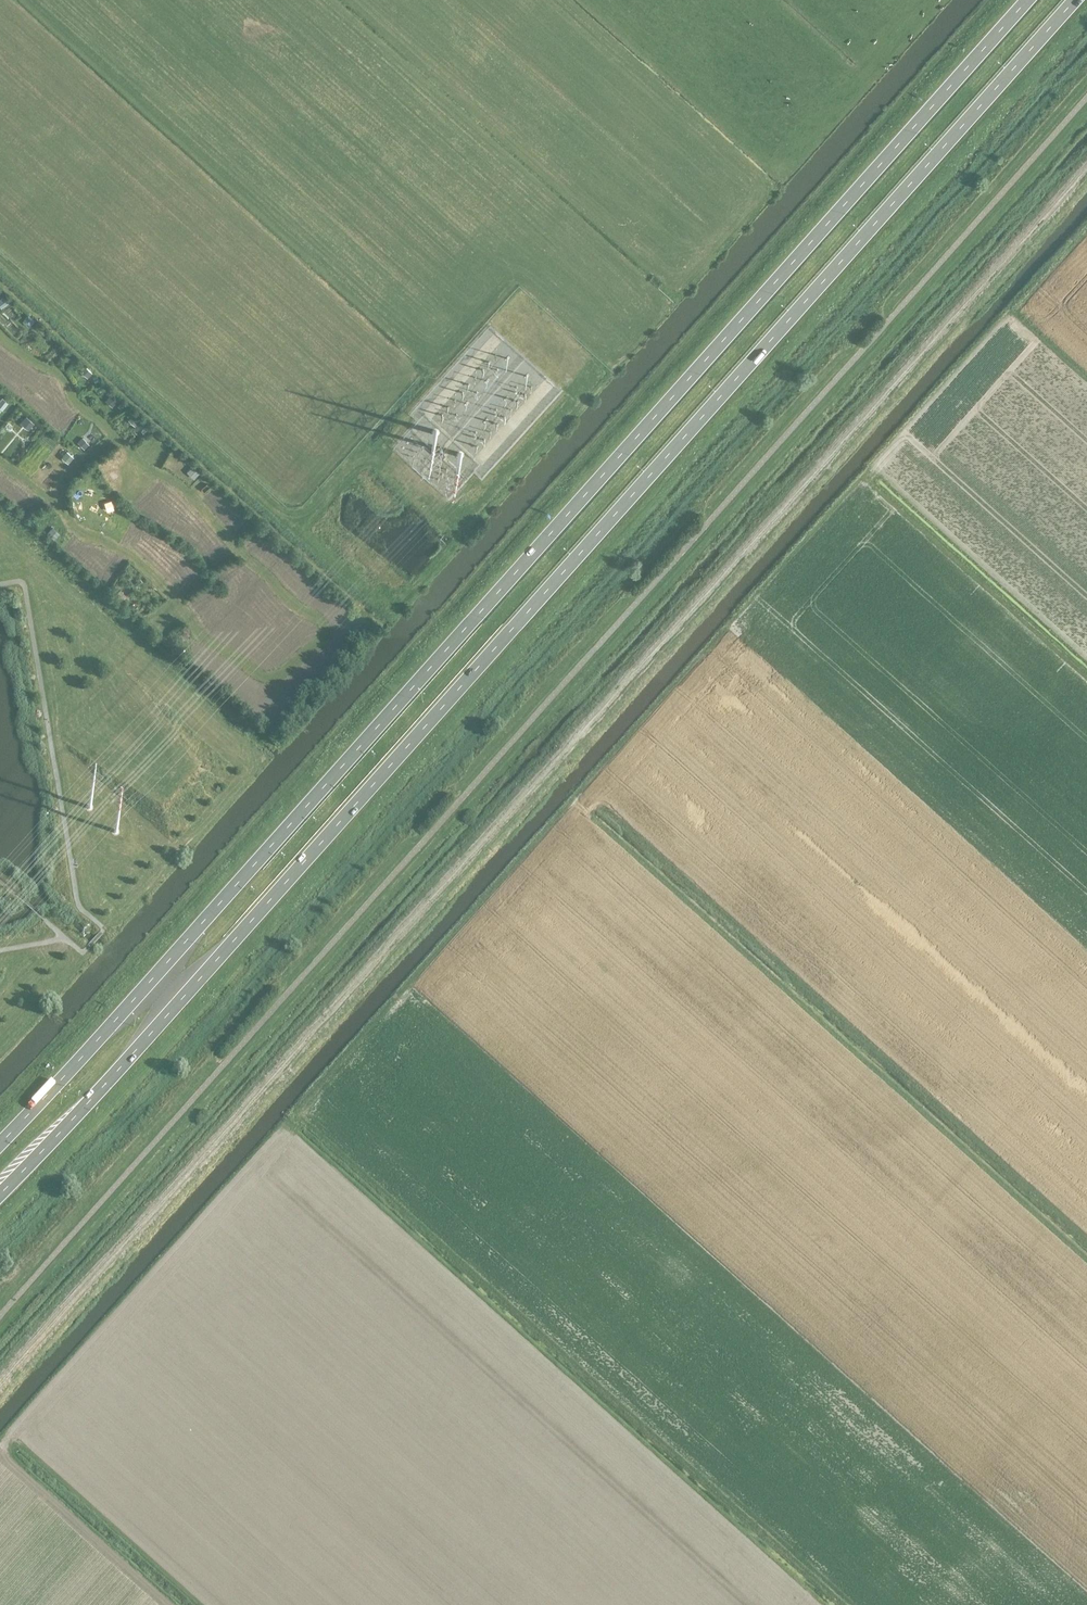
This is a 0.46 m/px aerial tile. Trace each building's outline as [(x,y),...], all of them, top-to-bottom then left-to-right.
[(800,241),(793,252),(797,254),(804,244),(800,241)] [(1,306),(9,300),(4,294),(0,297),(0,305),(1,306)] [(22,320),(28,325),(33,320),(28,314),(22,320)] [(501,457),(562,391),(561,388),(505,337),(491,353),(492,358),(487,364),(482,360),(479,364),(462,369),(460,372),(466,377),(460,379),(462,385),(447,400),(449,406),(448,407),(439,416),(446,423),(447,426),(442,427),(478,460),(473,465),(476,468),(478,466),(489,462),(483,444),(497,457),(495,458),(496,459),(501,457)] [(80,369),(87,376),(92,372),(85,365),(80,369)] [(104,398),(111,405),(117,399),(110,392),(104,398)] [(127,418),(134,424),(140,419),(133,412),(127,418)] [(21,422),(29,428),(34,421),(27,415),(21,422)] [(78,441),(84,448),(89,443),(83,436),(78,441)] [(438,446),(434,451),(442,459),(446,454),(438,446)] [(66,450),(61,456),(69,461),(74,455),(66,450)] [(187,470),(195,478),(199,472),(191,465),(187,470)] [(111,499),(104,501),(107,510),(114,508),(111,499)] [(47,531),(54,538),(60,533),(52,526),(47,531)] [(115,591),(120,600),(128,595),(123,586),(115,591)]
